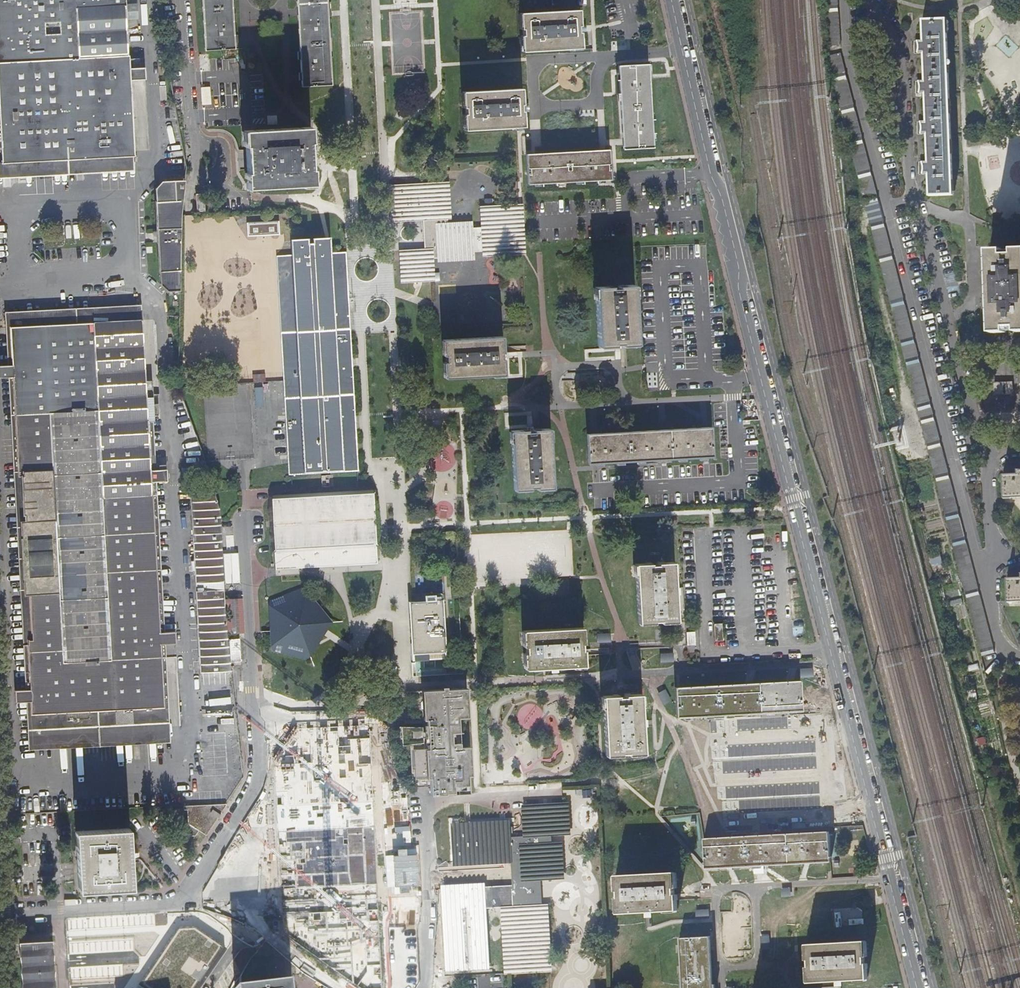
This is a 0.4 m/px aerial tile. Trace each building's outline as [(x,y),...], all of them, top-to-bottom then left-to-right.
[(0,111),(0,123),(1,123),(3,163),(134,157),(130,81),(146,80),(146,68),(129,69),(126,0),(0,0),(0,104),(0,111)] [(205,53),(235,52),(235,49),(235,38),(232,0),(202,0),(205,53)] [(298,16),(301,69),(302,87),(332,86),(327,0),(297,0),(298,16)] [(828,55),(982,658),(995,655),(843,55),(839,0),(825,0),(828,55)] [(580,31),(579,9),(520,12),(522,52),(581,48),(580,31)] [(947,17),(924,18),(925,41),(920,42),(920,52),(925,52),(927,82),(922,82),(922,94),(926,92),(928,123),(923,121),(924,133),(928,132),(928,161),(924,161),(924,173),(931,172),(931,194),(953,192),(947,17)] [(623,149),(653,147),(647,64),(617,66),(618,82),(622,130),(623,149)] [(522,89),(464,92),(466,130),(524,127),(522,89)] [(312,186),(309,126),(243,129),(244,145),(246,145),(247,172),(245,172),(246,190),(260,189),(260,187),(302,185),(302,186),(312,186)] [(610,180),(609,149),(592,151),(541,154),(525,155),(527,185),(610,180)] [(183,213),(187,177),(164,179),(164,182),(157,188),(158,202),(157,202),(160,272),(161,272),(161,285),(168,292),(181,291),(182,223),(183,213)] [(486,256),(523,254),(520,205),(484,206),(485,227),(473,228),(473,225),(448,227),(446,183),(392,186),(394,223),(423,221),(424,250),(403,251),(404,283),(432,281),(431,258),(474,256),(474,252),(486,251),(486,256)] [(197,196),(198,213),(207,212),(205,195),(197,196)] [(247,234),(281,233),(281,219),(247,220),(247,234)] [(288,474),(358,470),(356,430),(355,416),(352,367),(352,359),(351,335),(347,254),(331,254),(331,238),(312,239),(312,244),(309,244),(309,239),(301,239),(291,240),(291,256),(277,257),(288,474)] [(1015,250),(1016,255),(1004,255),(1004,250),(990,251),(993,332),(1007,332),(1007,326),(1018,326),(1019,331),(1019,249),(1015,250)] [(635,343),(633,285),(594,287),(598,345),(614,344),(619,344),(620,344),(626,344),(635,343)] [(13,328),(14,365),(0,366),(0,378),(15,377),(20,472),(24,472),(33,644),(29,645),(31,688),(16,689),(16,701),(32,701),(34,738),(165,732),(160,644),(177,643),(176,631),(159,632),(151,483),(167,482),(167,470),(150,471),(148,422),(153,421),(153,415),(159,415),(159,404),(152,405),(152,396),(147,396),(143,321),(13,328)] [(501,336),(443,340),(445,378),(503,374),(501,347),(501,336)] [(1012,382),(995,383),(996,394),(1013,392),(1012,382)] [(591,434),(586,434),(588,463),(593,463),(712,457),(710,427),(708,427),(701,428),(694,428),(666,429),(661,430),(645,431),(603,433),(598,433),(591,434)] [(550,458),(549,429),(539,430),(510,431),(513,489),(551,487),(550,458)] [(1003,473),(1003,497),(1019,496),(1019,468),(1019,473),(1003,473)] [(333,475),(321,475),(321,487),(333,487),(333,475)] [(221,514),(216,493),(204,493),(204,487),(194,487),(194,493),(191,494),(202,674),(232,671),(226,614),(221,514)] [(271,496),(272,516),(274,519),(276,568),(375,562),(374,542),(375,542),(372,491),(359,491),(271,496)] [(673,562),(634,564),(636,623),(673,621),(676,621),(674,595),(674,588),(673,562)] [(1007,578),(1008,602),(1019,601),(1019,577),(1007,578)] [(328,622),(305,593),(272,605),(272,631),(272,642),(307,653),(320,634),(324,628),(328,622)] [(243,598),(229,599),(230,633),(245,632),(243,598)] [(442,599),(411,601),(414,658),(446,656),(442,599)] [(723,641),(722,624),(714,624),(715,642),(723,641)] [(583,628),(523,630),(525,667),(543,667),(558,666),(584,665),(584,656),(583,643),(583,628)] [(240,640),(230,641),(232,664),(243,662),(240,640)] [(677,687),(674,687),(676,717),(725,715),(800,711),(798,681),(794,681),(785,681),(752,683),(744,683),(686,686),(677,687)] [(468,717),(466,687),(416,690),(405,690),(407,719),(425,718),(425,724),(426,726),(401,727),(402,742),(408,742),(411,778),(414,778),(415,787),(430,786),(430,794),(446,793),(453,792),(453,793),(468,792),(467,775),(471,775),(469,743),(465,743),(464,717),(468,717)] [(605,754),(643,752),(641,728),(639,695),(624,695),(601,697),(605,754)] [(217,804),(181,806),(181,809),(186,810),(186,825),(198,832),(205,836),(226,803),(217,804)] [(568,835),(566,803),(562,803),(526,805),(528,835),(511,836),(511,823),(499,824),(471,825),(465,825),(453,826),(454,862),(468,862),(472,861),(485,861),(512,859),(515,907),(506,907),(509,973),(549,971),(546,905),(543,905),(542,880),(562,879),(560,843),(553,843),(553,835),(568,835)] [(133,890),(129,828),(76,831),(80,893),(133,890)] [(706,839),(704,839),(706,869),(707,869),(726,868),(733,868),(751,867),(769,866),(804,864),(811,863),(829,862),(828,833),(822,834),(732,838),(719,839),(706,839)] [(675,872),(616,876),(618,914),(646,912),(652,912),(677,911),(677,901),(676,895),(675,872)] [(710,936),(680,937),(681,966),(683,987),(712,987),(710,936)] [(866,979),(864,942),(805,944),(806,961),(806,966),(807,980),(807,982),(811,982),(835,981),(841,980),(842,980),(866,979)] [(23,987),(54,987),(52,943),(20,945),(22,967),(23,987)]
